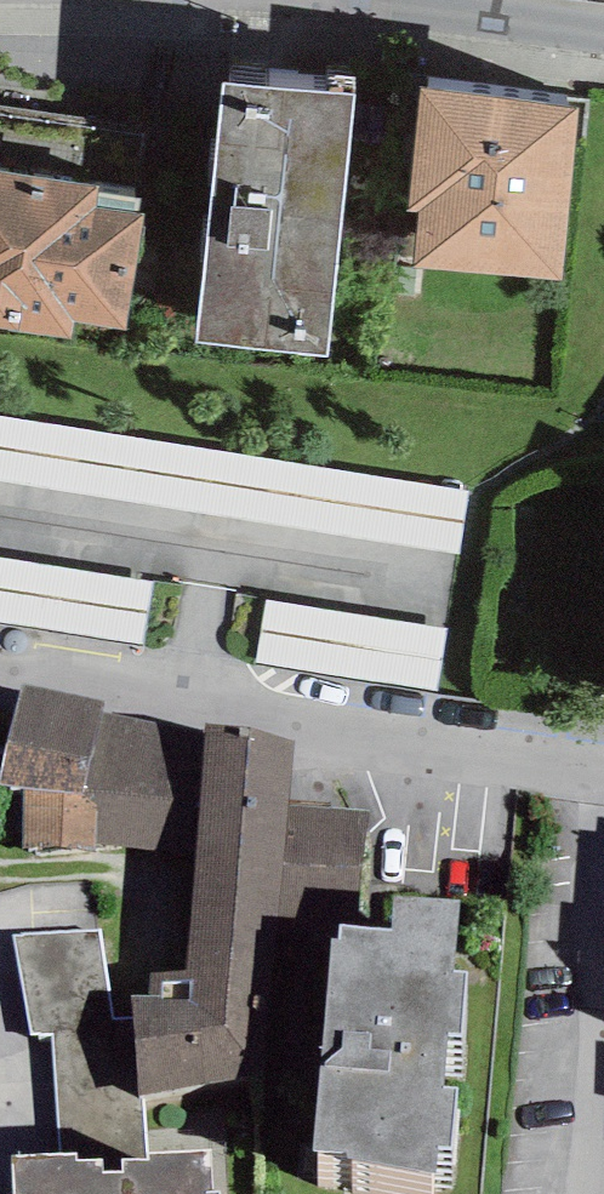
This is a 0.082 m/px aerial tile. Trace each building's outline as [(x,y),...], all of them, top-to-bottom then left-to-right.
[(353,80),(223,66),(194,329),(325,343),(353,80)] [(579,94),(419,76),(405,195),(418,197),(411,255),(559,272),(579,94)] [(0,162),(0,319),(73,329),(75,311),(129,318),(144,201),(137,200),(139,186),(100,181),(101,175),(0,162)] [(215,492),(205,568),(270,577),(261,646),(443,670),(472,462),(0,398),(0,463),(215,492)] [(152,618),(158,552),(0,539),(0,606),(152,618)] [(22,683),(0,773),(0,785),(24,787),(21,848),(96,848),(96,843),(97,793),(82,793),(101,712),(103,701),(22,683)] [(205,731),(101,712),(82,793),(97,793),(96,843),(196,852),(205,731)] [(206,723),(205,731),(196,852),(187,972),(150,972),(147,996),(275,999),(279,915),(289,805),(296,738),(206,723)] [(279,915),(360,922),(370,812),(289,805),(279,915)] [(460,901),(397,896),(395,925),(341,921),(340,934),(330,934),(315,1152),(350,1154),(348,1166),(436,1173),(439,1139),(454,1140),(458,1081),(445,1080),(449,1028),(463,1029),(468,969),(455,968),(460,901)] [(150,1151),(143,1096),(138,1097),(134,1017),(116,1019),(102,930),(15,936),(33,1034),(53,1034),(61,1153),(77,1153),(78,1161),(104,1160),(104,1174),(127,1173),(126,1160),(150,1159),(150,1151)] [(147,996),(133,995),(134,1017),(138,1097),(143,1096),(236,1077),(276,1071),(275,999),(147,996)] [(218,1191),(212,1191),(210,1148),(150,1151),(150,1159),(126,1160),(127,1173),(104,1174),(104,1160),(78,1161),(77,1153),(61,1153),(15,1156),(17,1193),(219,1193),(218,1191)]
